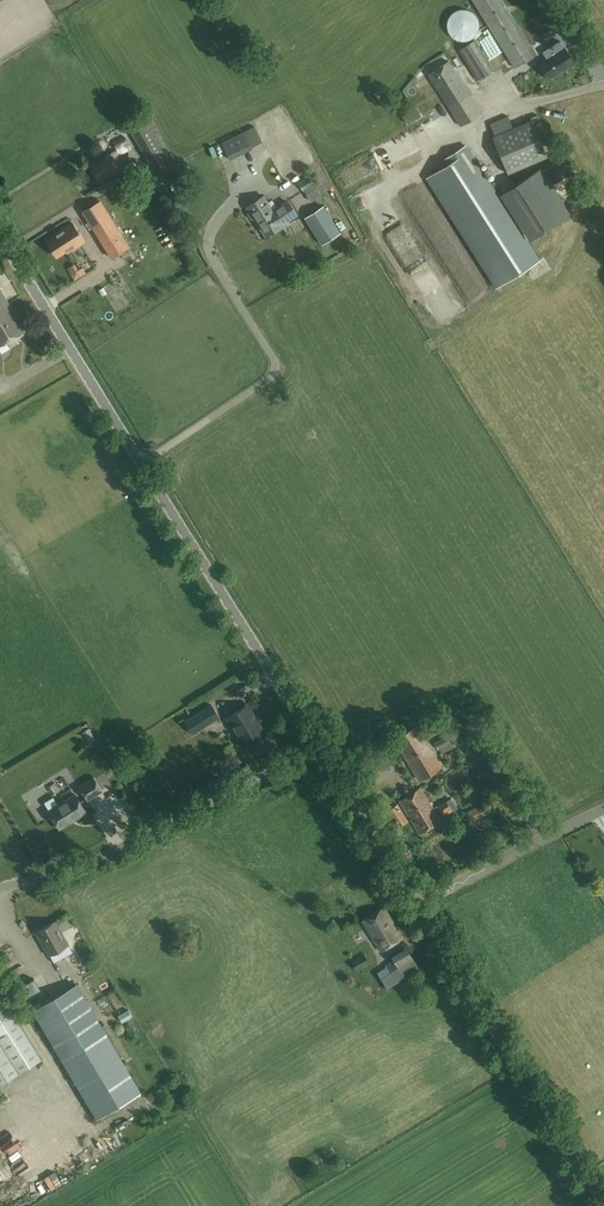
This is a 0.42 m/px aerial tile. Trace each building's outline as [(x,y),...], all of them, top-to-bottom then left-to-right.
[(536,54),(502,0),(473,0),(515,67),(536,54)] [(447,23),(447,25),(447,26),(447,27),(448,28),(448,29),(448,31),(449,32),(450,33),(450,34),(452,36),(453,36),(454,37),(455,38),(457,39),(459,40),(462,40),(463,40),(465,40),(468,40),(469,39),(470,39),(471,38),(473,37),(474,36),(475,35),(475,34),(476,33),(477,32),(477,31),(478,30),(478,28),(478,27),(478,26),(478,25),(478,24),(478,22),(478,21),(478,20),(477,19),(477,18),(476,17),(475,16),(474,14),(472,12),(471,11),(469,10),(467,10),(465,9),(463,9),(460,9),(458,10),(457,10),(455,11),(454,12),(452,14),(451,15),(450,16),(450,17),(449,19),(448,20),(448,21),(448,22),(447,23)] [(494,70),(475,39),(458,50),(477,80),(494,70)] [(563,73),(562,71),(566,68),(567,69),(575,64),(565,47),(564,48),(560,41),(542,52),(547,59),(539,63),(549,79),(552,77),(554,79),(557,80),(563,76),(563,73)] [(460,125),(481,112),(449,61),(428,74),(460,125)] [(508,174),(548,157),(538,135),(546,132),(538,114),(531,118),(531,120),(514,128),(508,115),(490,124),(495,135),(491,137),(508,174)] [(156,174),(170,165),(146,124),(132,133),(156,174)] [(244,131),(222,142),(231,160),(253,149),(244,131)] [(113,143),(116,149),(129,142),(125,136),(113,143)] [(446,162),(426,175),(456,222),(497,287),(539,261),(515,222),(466,145),(444,159),(446,162)] [(120,155),(116,149),(111,152),(89,165),(98,182),(121,168),(120,167),(129,162),(123,153),(120,155)] [(540,169),(503,193),(522,222),(532,238),(557,222),(569,215),(540,169)] [(308,176),(300,181),(305,189),(313,184),(308,176)] [(396,186),(385,192),(390,201),(400,195),(396,186)] [(282,224),(296,215),(287,201),(273,210),(264,196),(247,206),(265,236),(283,225),(282,224)] [(96,201),(79,213),(112,257),(128,245),(96,201)] [(341,232),(323,205),(305,218),(322,244),(341,232)] [(84,241),(78,231),(72,222),(58,231),(59,233),(47,241),(57,256),(66,250),(67,252),(84,241)] [(96,257),(89,259),(91,268),(98,266),(96,257)] [(86,273),(83,268),(76,272),(72,265),(67,269),(75,280),(86,273)] [(92,276),(80,280),(83,286),(94,282),(92,276)] [(80,290),(74,281),(53,294),(59,303),(80,290)] [(25,331),(0,290),(0,346),(25,331)] [(264,729),(255,716),(248,704),(225,719),(240,743),(264,729)] [(219,717),(212,705),(185,721),(193,733),(219,717)] [(460,720),(460,721),(460,722),(461,723),(461,724),(462,724),(462,725),(463,725),(464,726),(465,726),(466,726),(467,726),(468,725),(469,725),(470,724),(470,723),(470,722),(471,721),(470,720),(470,719),(469,718),(468,717),(467,716),(466,716),(464,716),(463,717),(462,717),(462,718),(461,718),(461,719),(461,720),(460,720)] [(395,738),(420,779),(441,766),(415,725),(395,738)] [(82,732),(89,743),(95,739),(89,728),(82,732)] [(88,801),(103,791),(93,776),(78,786),(88,801)] [(512,784),(512,785),(512,786),(513,787),(513,788),(514,789),(515,790),(516,790),(517,791),(518,791),(519,791),(520,790),(521,790),(522,789),(523,788),(523,787),(524,786),(524,785),(524,784),(523,783),(523,782),(522,781),(520,780),(519,780),(518,779),(517,780),(516,780),(514,781),(513,782),(513,783),(513,784),(512,784)] [(399,801),(407,813),(404,815),(397,805),(388,811),(398,827),(408,820),(410,818),(420,834),(441,820),(421,787),(399,801)] [(86,812),(76,794),(49,811),(60,828),(86,812)] [(438,808),(444,817),(455,809),(449,800),(438,808)] [(466,812),(471,822),(486,814),(481,805),(466,812)] [(381,950),(402,937),(384,908),(363,920),(381,950)] [(49,955),(68,944),(55,921),(36,932),(49,955)] [(377,972),(387,988),(420,968),(407,946),(391,956),(394,960),(386,965),(387,966),(377,972)] [(352,962),(357,971),(369,963),(364,955),(352,962)] [(33,974),(24,978),(29,992),(38,989),(33,974)] [(76,984),(32,1010),(97,1119),(141,1093),(76,984)] [(42,1060),(0,993),(0,1086),(42,1060)] [(128,1009),(118,1016),(122,1022),(132,1016),(128,1009)] [(13,1138),(9,1133),(0,1139),(0,1140),(4,1145),(13,1138)] [(50,1169),(57,1183),(73,1174),(65,1161),(50,1169)]
